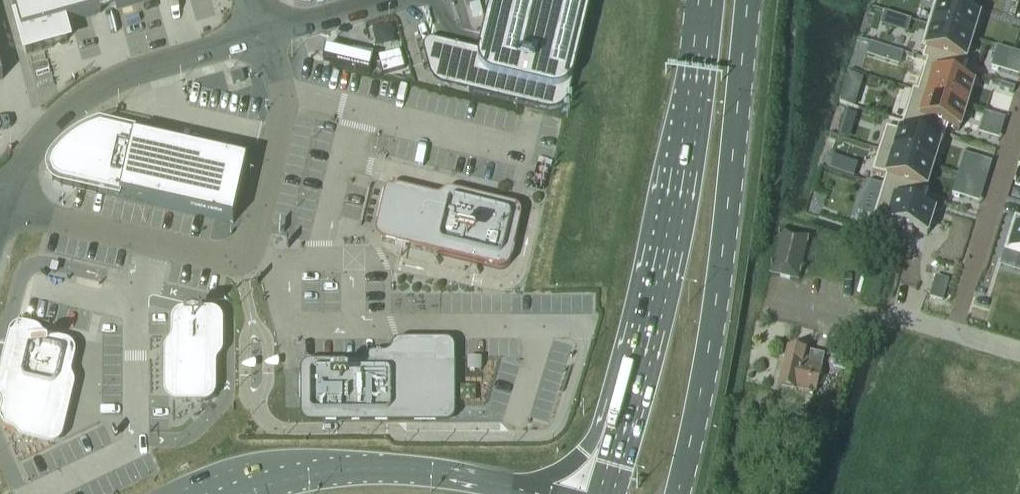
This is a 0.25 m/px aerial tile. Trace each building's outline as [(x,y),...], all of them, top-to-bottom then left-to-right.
[(21,34),(147,0),(12,0),(21,34)] [(437,45),(439,62),(442,66),(473,73),(469,93),(545,111),(549,112),(553,112),(557,111),(560,109),(564,106),(566,103),(568,100),(570,96),(593,0),(491,0),(478,52),(441,43),(437,45)] [(927,26),(972,40),(979,17),(965,13),(969,3),(960,0),(935,0),(927,26)] [(927,26),(920,48),(925,50),(922,60),(926,61),(927,61),(962,72),(972,40),(927,26)] [(328,48),(321,58),(361,68),(369,58),(328,48)] [(997,48),(990,68),(998,71),(1004,50),(997,48)] [(917,91),(917,92),(966,108),(973,85),(960,81),(962,72),(927,61),(926,61),(917,91)] [(1001,84),(999,89),(1014,93),(1015,88),(1001,84)] [(913,90),(903,123),(943,135),(946,126),(959,130),(966,108),(917,92),(917,91),(913,90)] [(48,153),(43,159),(43,165),(46,170),(48,175),(53,176),(228,216),(241,155),(171,139),(171,142),(155,138),(155,136),(91,122),(86,124),(75,130),(57,142),(54,146),(48,153)] [(886,128),(879,151),(933,167),(943,135),(903,123),(900,132),(886,128)] [(879,151),(872,173),(886,177),(883,187),(923,199),(933,167),(879,151)] [(964,179),(971,157),(964,155),(957,177),(964,179)] [(959,198),(964,179),(957,177),(951,196),(959,198)] [(868,183),(858,213),(873,218),(873,220),(927,236),(934,213),(920,209),(923,199),(883,187),(868,183)] [(386,191),(381,211),(392,213),(388,228),(385,242),(499,269),(505,269),(508,266),(511,251),(516,231),(518,223),(517,218),(513,215),(402,190),(393,188),(390,187),(386,191)] [(1004,251),(1019,256),(1019,219),(1014,217),(1004,251)] [(798,281),(808,239),(781,232),(771,275),(798,281)] [(930,297),(942,301),(947,282),(936,278),(930,297)] [(171,322),(171,325),(171,380),(171,384),(172,389),(173,392),(175,394),(177,395),(179,396),(182,397),(208,397),(209,349),(218,349),(219,335),(209,335),(208,321),(207,318),(205,315),(202,312),(199,311),(195,311),(185,311),(183,311),(180,311),(178,312),(176,313),(174,315),(173,316),(172,318),(172,320),(171,321),(171,322)] [(1,423),(3,426),(6,429),(9,430),(55,441),(56,437),(56,435),(59,423),(68,386),(75,356),(75,353),(74,349),(72,346),(70,344),(67,342),(15,330),(12,343),(17,344),(9,378),(4,377),(1,390),(6,391),(0,415),(0,420),(1,423)] [(302,369),(301,407),(305,413),(310,416),(327,415),(328,421),(336,421),(336,415),(377,415),(377,421),(424,419),(424,413),(443,414),(450,413),(454,411),(456,407),(455,345),(452,342),(449,339),(445,339),(402,339),(402,362),(368,362),(309,363),(305,364),(302,369)] [(817,393),(826,357),(789,347),(780,385),(797,390),(798,388),(817,393)]
